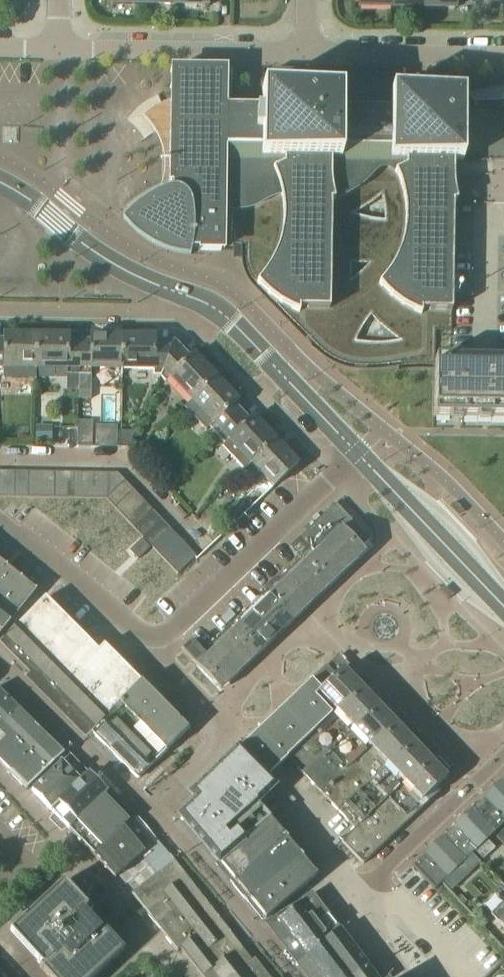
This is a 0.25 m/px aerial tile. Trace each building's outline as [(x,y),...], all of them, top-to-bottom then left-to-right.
[(390,0),(357,0),(357,8),(390,8),(390,0)] [(421,0),(390,0),(390,8),(421,9),(421,0)] [(421,9),(456,9),(456,0),(421,0),(421,9)] [(256,283),(268,296),(283,306),(298,314),(299,309),(329,310),(330,206),(330,202),(335,201),(334,200),(347,194),(358,187),(368,178),(373,172),(378,169),(384,167),(389,169),(394,172),(394,173),(400,189),(404,206),(404,223),(402,240),(397,256),(388,272),(378,285),(390,298),(405,308),(421,315),(421,311),(449,311),(451,311),(451,301),(452,204),(456,203),(453,190),(453,186),(453,177),(453,162),(453,161),(463,161),(464,88),(450,75),(403,74),(403,73),(272,71),(272,89),(261,89),(261,108),(222,107),(223,70),(173,70),(172,111),(167,113),(164,117),(164,123),(167,127),(172,129),(171,190),(153,197),(137,207),(123,219),(136,233),(152,244),(170,251),(189,255),(190,251),(220,251),(221,211),(239,211),(249,210),(258,206),(269,200),(281,197),(281,198),(282,216),(281,235),(275,252),(267,269),(256,283)] [(467,93),(474,100),(503,101),(503,86),(467,93)] [(34,336),(4,336),(4,334),(3,334),(3,340),(0,340),(0,373),(4,374),(4,367),(34,368),(34,336)] [(78,375),(79,342),(68,342),(68,335),(67,335),(67,336),(34,336),(34,368),(67,368),(67,375),(78,375)] [(120,369),(121,337),(90,337),(90,336),(89,336),(89,342),(79,342),(78,375),(90,375),(90,368),(120,369)] [(160,376),(174,342),(154,342),(154,336),(153,336),(153,338),(121,337),(120,369),(154,369),(154,376),(160,376)] [(192,400),(215,378),(193,356),(194,355),(193,354),(189,358),(174,342),(160,376),(165,382),(170,377),(192,400)] [(435,360),(434,417),(503,418),(503,369),(450,368),(450,361),(450,360),(435,360)] [(217,436),(241,413),(234,405),(238,401),(237,400),(237,401),(215,378),(192,400),(213,423),(208,427),(217,436)] [(252,463),(274,441),(252,418),(254,417),(253,417),(248,421),(241,413),(217,436),(225,444),(230,440),(252,463)] [(78,422),(77,446),(91,446),(91,422),(78,422)] [(51,428),(35,428),(35,441),(51,441),(51,428)] [(267,491),(296,464),(274,441),(252,463),(262,473),(256,479),(267,491)] [(13,498),(13,472),(0,472),(0,498),(13,498)] [(26,498),(26,472),(13,472),(13,498),(26,498)] [(39,498),(39,472),(26,472),(26,498),(39,498)] [(39,472),(39,498),(52,498),(53,473),(39,472)] [(53,473),(52,498),(66,499),(66,473),(53,473)] [(66,473),(66,499),(79,499),(79,473),(66,473)] [(79,473),(79,499),(93,499),(93,473),(79,473)] [(106,500),(124,482),(117,474),(93,473),(93,499),(105,499),(106,500)] [(124,482),(106,500),(115,510),(134,492),(124,482)] [(124,519),(143,501),(134,492),(115,510),(124,519)] [(134,529),(152,511),(143,501),(124,519),(134,529)] [(300,560),(327,589),(364,554),(360,549),(369,540),(335,504),(289,548),(300,559),(299,560),(299,561),(300,560)] [(152,511),(134,529),(143,539),(161,521),(152,511)] [(170,530),(161,521),(143,539),(152,548),(170,530)] [(177,574),(195,557),(170,530),(152,548),(177,574)] [(137,560),(149,549),(141,540),(129,551),(137,560)] [(291,623),(327,589),(300,560),(299,561),(299,560),(264,594),(291,623)] [(36,591),(6,566),(0,574),(0,634),(36,591)] [(255,657),(291,623),(264,594),(228,628),(255,657)] [(44,598),(39,603),(4,637),(40,673),(36,677),(90,732),(141,683),(103,645),(97,652),(44,598)] [(219,691),(255,657),(228,628),(202,653),(191,641),(181,651),(219,691)] [(286,758),(360,688),(342,669),(336,676),(331,672),(316,687),(310,681),(236,751),(250,765),(264,779),(266,778),(287,758),(286,758)] [(187,730),(160,703),(141,683),(90,732),(104,746),(106,745),(114,753),(113,754),(137,779),(187,730)] [(303,776),(377,706),(360,688),(286,758),(287,758),(303,776)] [(17,708),(0,691),(0,725),(17,708)] [(320,793),(394,724),(377,706),(303,776),(320,793)] [(45,736),(17,708),(0,725),(0,766),(8,774),(45,736)] [(337,811),(411,742),(394,724),(320,793),(337,811)] [(26,790),(63,754),(45,736),(8,774),(26,790)] [(354,829),(428,760),(411,742),(337,811),(354,829)] [(193,800),(177,816),(217,864),(218,863),(260,828),(269,820),(256,806),(275,788),(266,778),(264,779),(250,765),(242,757),(236,751),(235,750),(189,793),(188,794),(193,800)] [(50,811),(88,774),(85,771),(82,774),(77,768),(78,767),(68,756),(66,757),(65,757),(31,791),(50,811)] [(439,785),(446,778),(428,760),(354,829),(341,842),(363,865),(442,789),(439,785)] [(68,830),(106,793),(88,774),(50,811),(68,830)] [(503,821),(503,784),(501,781),(491,788),(484,798),(483,797),(483,798),(473,809),(472,808),(471,809),(472,809),(472,810),(493,832),(503,821)] [(93,856),(128,821),(103,795),(106,793),(68,830),(93,856)] [(463,860),(493,832),(472,810),(462,816),(454,826),(454,825),(453,826),(454,827),(443,837),(442,836),(442,837),(442,838),(463,860)] [(114,878),(154,845),(132,818),(128,821),(93,856),(114,878)] [(260,828),(218,863),(265,919),(306,884),(316,877),(269,820),(260,828)] [(447,876),(463,860),(442,838),(432,844),(425,854),(424,853),(423,854),(424,855),(414,865),(413,864),(412,865),(413,866),(412,866),(434,888),(446,877),(447,878),(448,877),(447,876)] [(487,841),(475,852),(483,859),(494,848),(487,841)] [(164,937),(201,908),(167,866),(131,894),(164,937)] [(93,918),(92,918),(87,922),(84,918),(91,912),(63,881),(9,932),(40,966),(39,967),(48,976),(96,976),(123,951),(93,918)] [(301,959),(338,930),(311,894),(273,923),(301,959)] [(490,914),(498,923),(503,929),(503,901),(490,914)] [(234,952),(201,908),(164,937),(176,952),(179,950),(201,976),(234,952)] [(341,933),(338,930),(301,959),(314,976),(351,976),(366,966),(341,933)] [(264,973),(254,976),(234,952),(201,976),(259,976),(264,973)] [(351,976),(375,976),(366,966),(351,976)]
